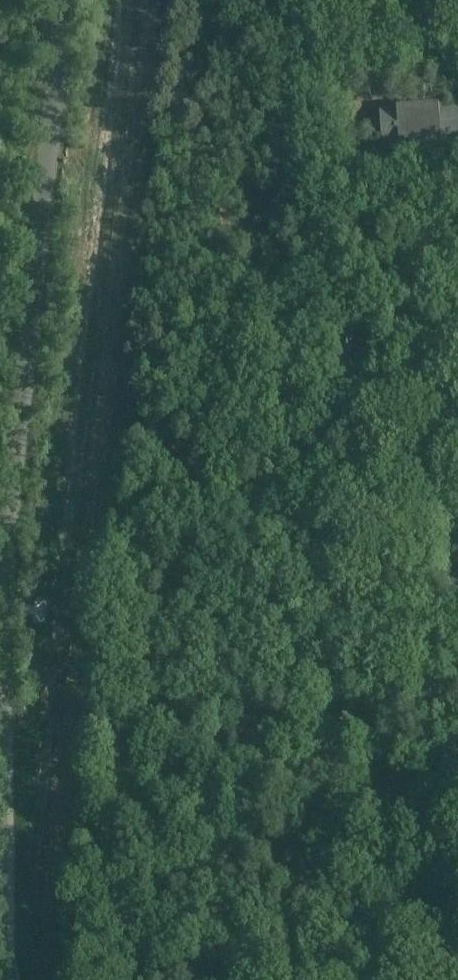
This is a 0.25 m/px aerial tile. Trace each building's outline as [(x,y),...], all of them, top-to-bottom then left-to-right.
[(379,149),(393,148),(392,143),(433,141),(433,146),(457,145),(457,103),(431,104),(431,102),(390,104),(390,107),(377,108),(379,149)]
